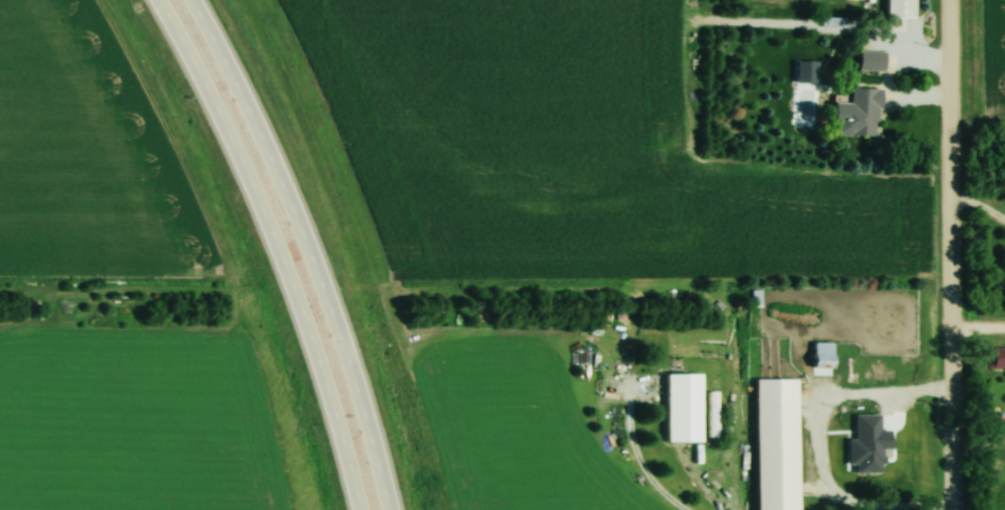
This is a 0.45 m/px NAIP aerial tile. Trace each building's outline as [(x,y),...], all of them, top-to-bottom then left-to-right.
[(883,16),(884,0),(913,0),(912,18),(883,16)] [(859,49),(884,51),(883,70),(858,69),(859,49)] [(877,88),(848,87),(848,136),(877,136),(877,88)] [(812,363),(829,363),(829,344),(812,344),(812,363)] [(985,349),(985,370),(1004,370),(1004,349),(985,349)] [(698,373),(698,439),(662,439),(663,373),(698,373)] [(794,377),(797,509),(756,509),(753,378),(794,377)] [(707,392),(707,437),(716,437),(716,392),(707,392)] [(884,415),(867,415),(867,444),(856,444),(856,466),(884,466),(884,415)]
